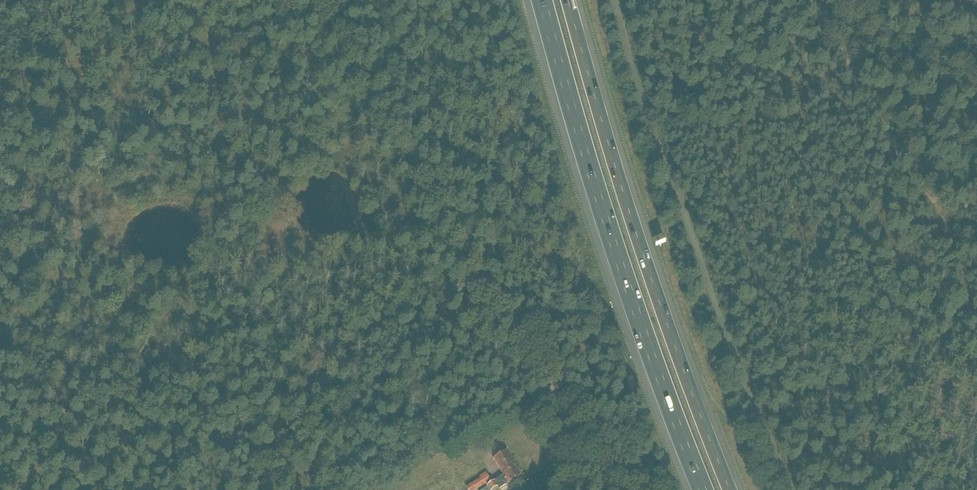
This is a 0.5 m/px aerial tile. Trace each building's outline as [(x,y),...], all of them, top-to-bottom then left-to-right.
[(521,475),(506,451),(493,459),(503,475),(486,486),(487,487),(489,489),(497,485),(499,488),(521,475)] [(468,489),(476,489),(491,481),(485,472),(465,485),(468,489)]
